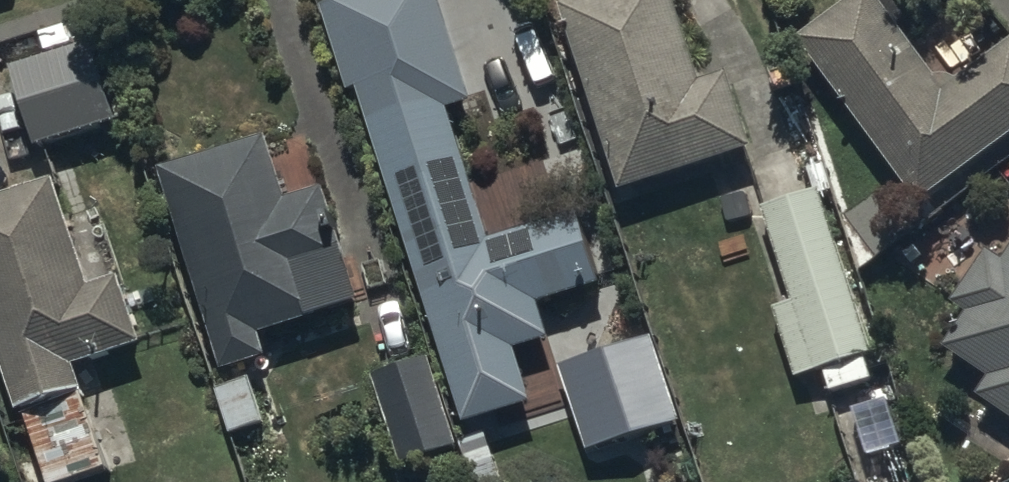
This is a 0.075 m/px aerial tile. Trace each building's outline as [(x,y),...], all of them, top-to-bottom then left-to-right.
[(443,0),(349,0),(325,8),(352,91),(357,89),(467,426),(538,403),(521,351),(558,339),(546,302),(609,282),(586,212),(496,241),(453,110),(477,102),(443,0)] [(565,5),(626,193),(760,150),(734,72),(705,82),(678,0),(580,0),(565,5)] [(830,81),(922,199),(1008,137),(1008,45),(959,80),(958,80),(957,79),(956,79),(954,78),(951,78),(949,77),(947,77),(944,77),(942,77),(940,77),(937,78),(936,78),(878,0),(851,0),(803,36),(833,77),(830,81)] [(17,65),(41,147),(119,124),(95,42),(77,47),(69,22),(40,31),(48,56),(17,65)] [(270,133),(164,169),(228,371),(274,357),(266,331),(363,301),(327,185),(290,197),(270,133)] [(0,196),(0,344),(21,410),(27,409),(50,481),(73,481),(114,469),(80,365),(147,343),(125,276),(94,286),(58,175),(0,196)] [(871,356),(817,190),(766,207),(798,308),(781,313),(802,378),(824,371),(832,393),(873,380),(866,357),(871,356)] [(1001,260),(987,251),(978,264),(965,255),(950,279),(962,287),(951,303),(966,313),(944,347),(989,377),(977,394),(1008,416),(1008,248),(1001,260)] [(684,424),(655,335),(563,365),(592,454),(684,424)] [(434,357),(376,375),(404,466),(462,449),(434,357)]
